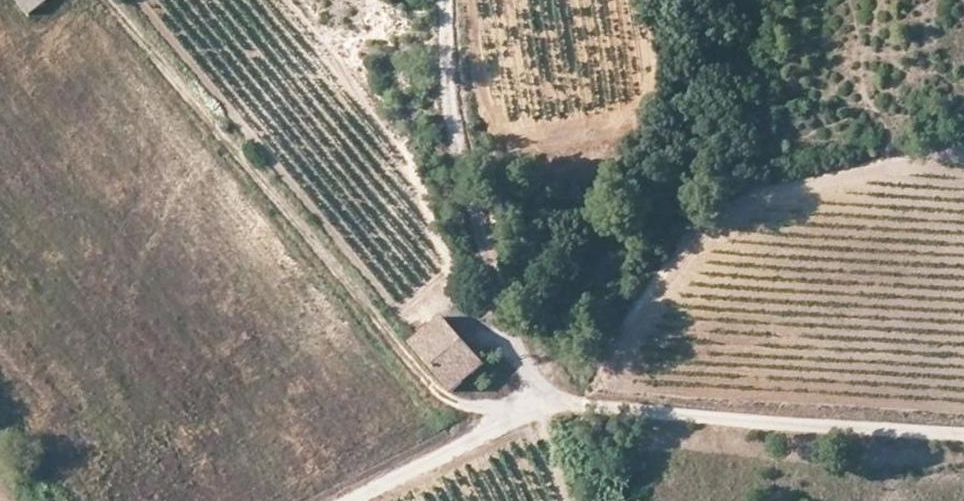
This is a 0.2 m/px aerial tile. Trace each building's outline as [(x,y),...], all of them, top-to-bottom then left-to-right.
[(30,15),(49,0),(19,0),(30,15)] [(443,320),(413,347),(457,396),(487,369),(443,320)]
